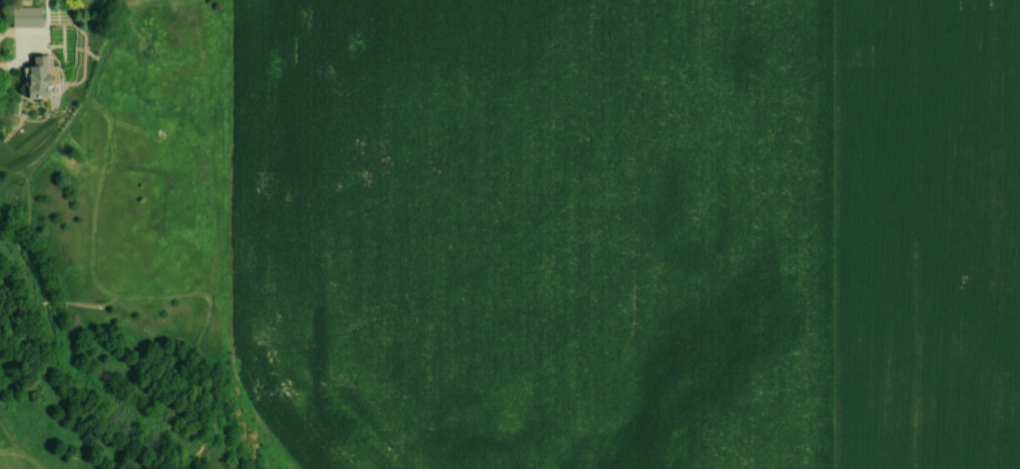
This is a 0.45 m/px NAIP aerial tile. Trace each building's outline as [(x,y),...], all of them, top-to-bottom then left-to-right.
[(9,28),(38,28),(38,9),(9,9),(9,28)] [(22,67),(22,98),(54,98),(54,69),(47,69),(47,56),(30,56),(30,67),(22,67)]
